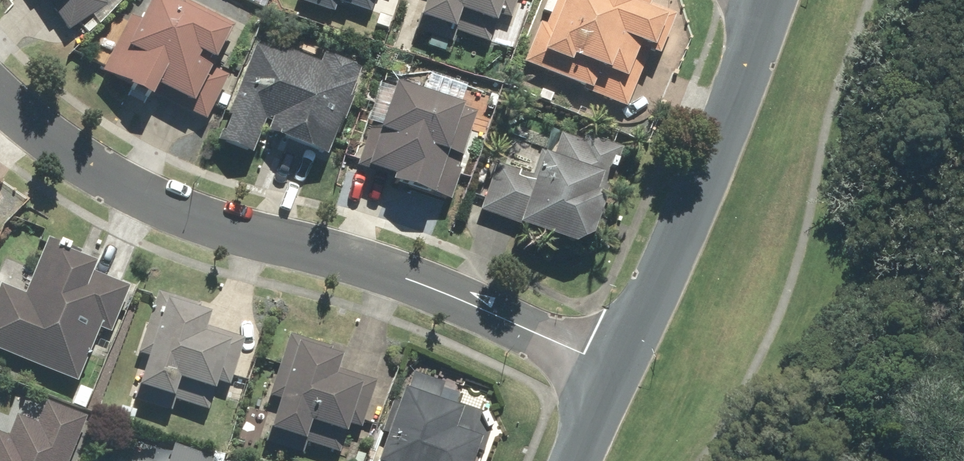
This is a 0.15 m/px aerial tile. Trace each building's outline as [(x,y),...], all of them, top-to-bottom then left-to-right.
[(68,30),(114,0),(48,0),(68,30)] [(131,15),(101,72),(153,99),(156,94),(207,120),(230,76),(212,66),(233,25),(184,0),(181,6),(170,0),(153,0),(142,21),(131,15)] [(265,9),(269,0),(247,0),(265,9)] [(300,1),(335,12),(338,2),(372,12),(376,0),(300,0),(300,1)] [(420,22),(493,45),(503,16),(513,19),(519,0),(428,0),(420,22)] [(526,63),(627,108),(651,52),(661,56),(680,13),(650,0),(557,0),(546,25),(543,24),(526,63)] [(328,157),(361,67),(325,54),(322,61),(259,39),(221,145),(253,156),(265,122),(272,124),(268,136),(328,157)] [(373,122),(357,165),(451,199),(483,113),(398,82),(383,125),(373,122)] [(498,164),(481,211),(576,244),(594,235),(625,149),(586,135),(583,143),(563,135),(556,155),(542,150),(533,176),(498,164)] [(0,284),(0,351),(77,383),(99,330),(111,334),(130,288),(94,273),(100,259),(49,238),(26,294),(0,284)] [(214,308),(157,291),(138,353),(149,356),(139,389),(212,411),(221,383),(231,386),(246,338),(208,327),(214,308)] [(333,347),(289,334),(270,396),(281,399),(271,432),(344,454),(353,426),(362,429),(377,381),(340,370),(343,357),(331,353),(333,347)] [(380,460),(474,460),(490,417),(439,398),(445,383),(412,371),(401,402),(392,398),(380,430),(389,434),(380,460)] [(97,393),(78,383),(66,404),(85,414),(97,393)] [(87,417),(48,402),(40,424),(17,415),(9,436),(0,432),(0,460),(70,460),(87,417)] [(213,458),(176,447),(172,460),(212,460),(213,458)]
